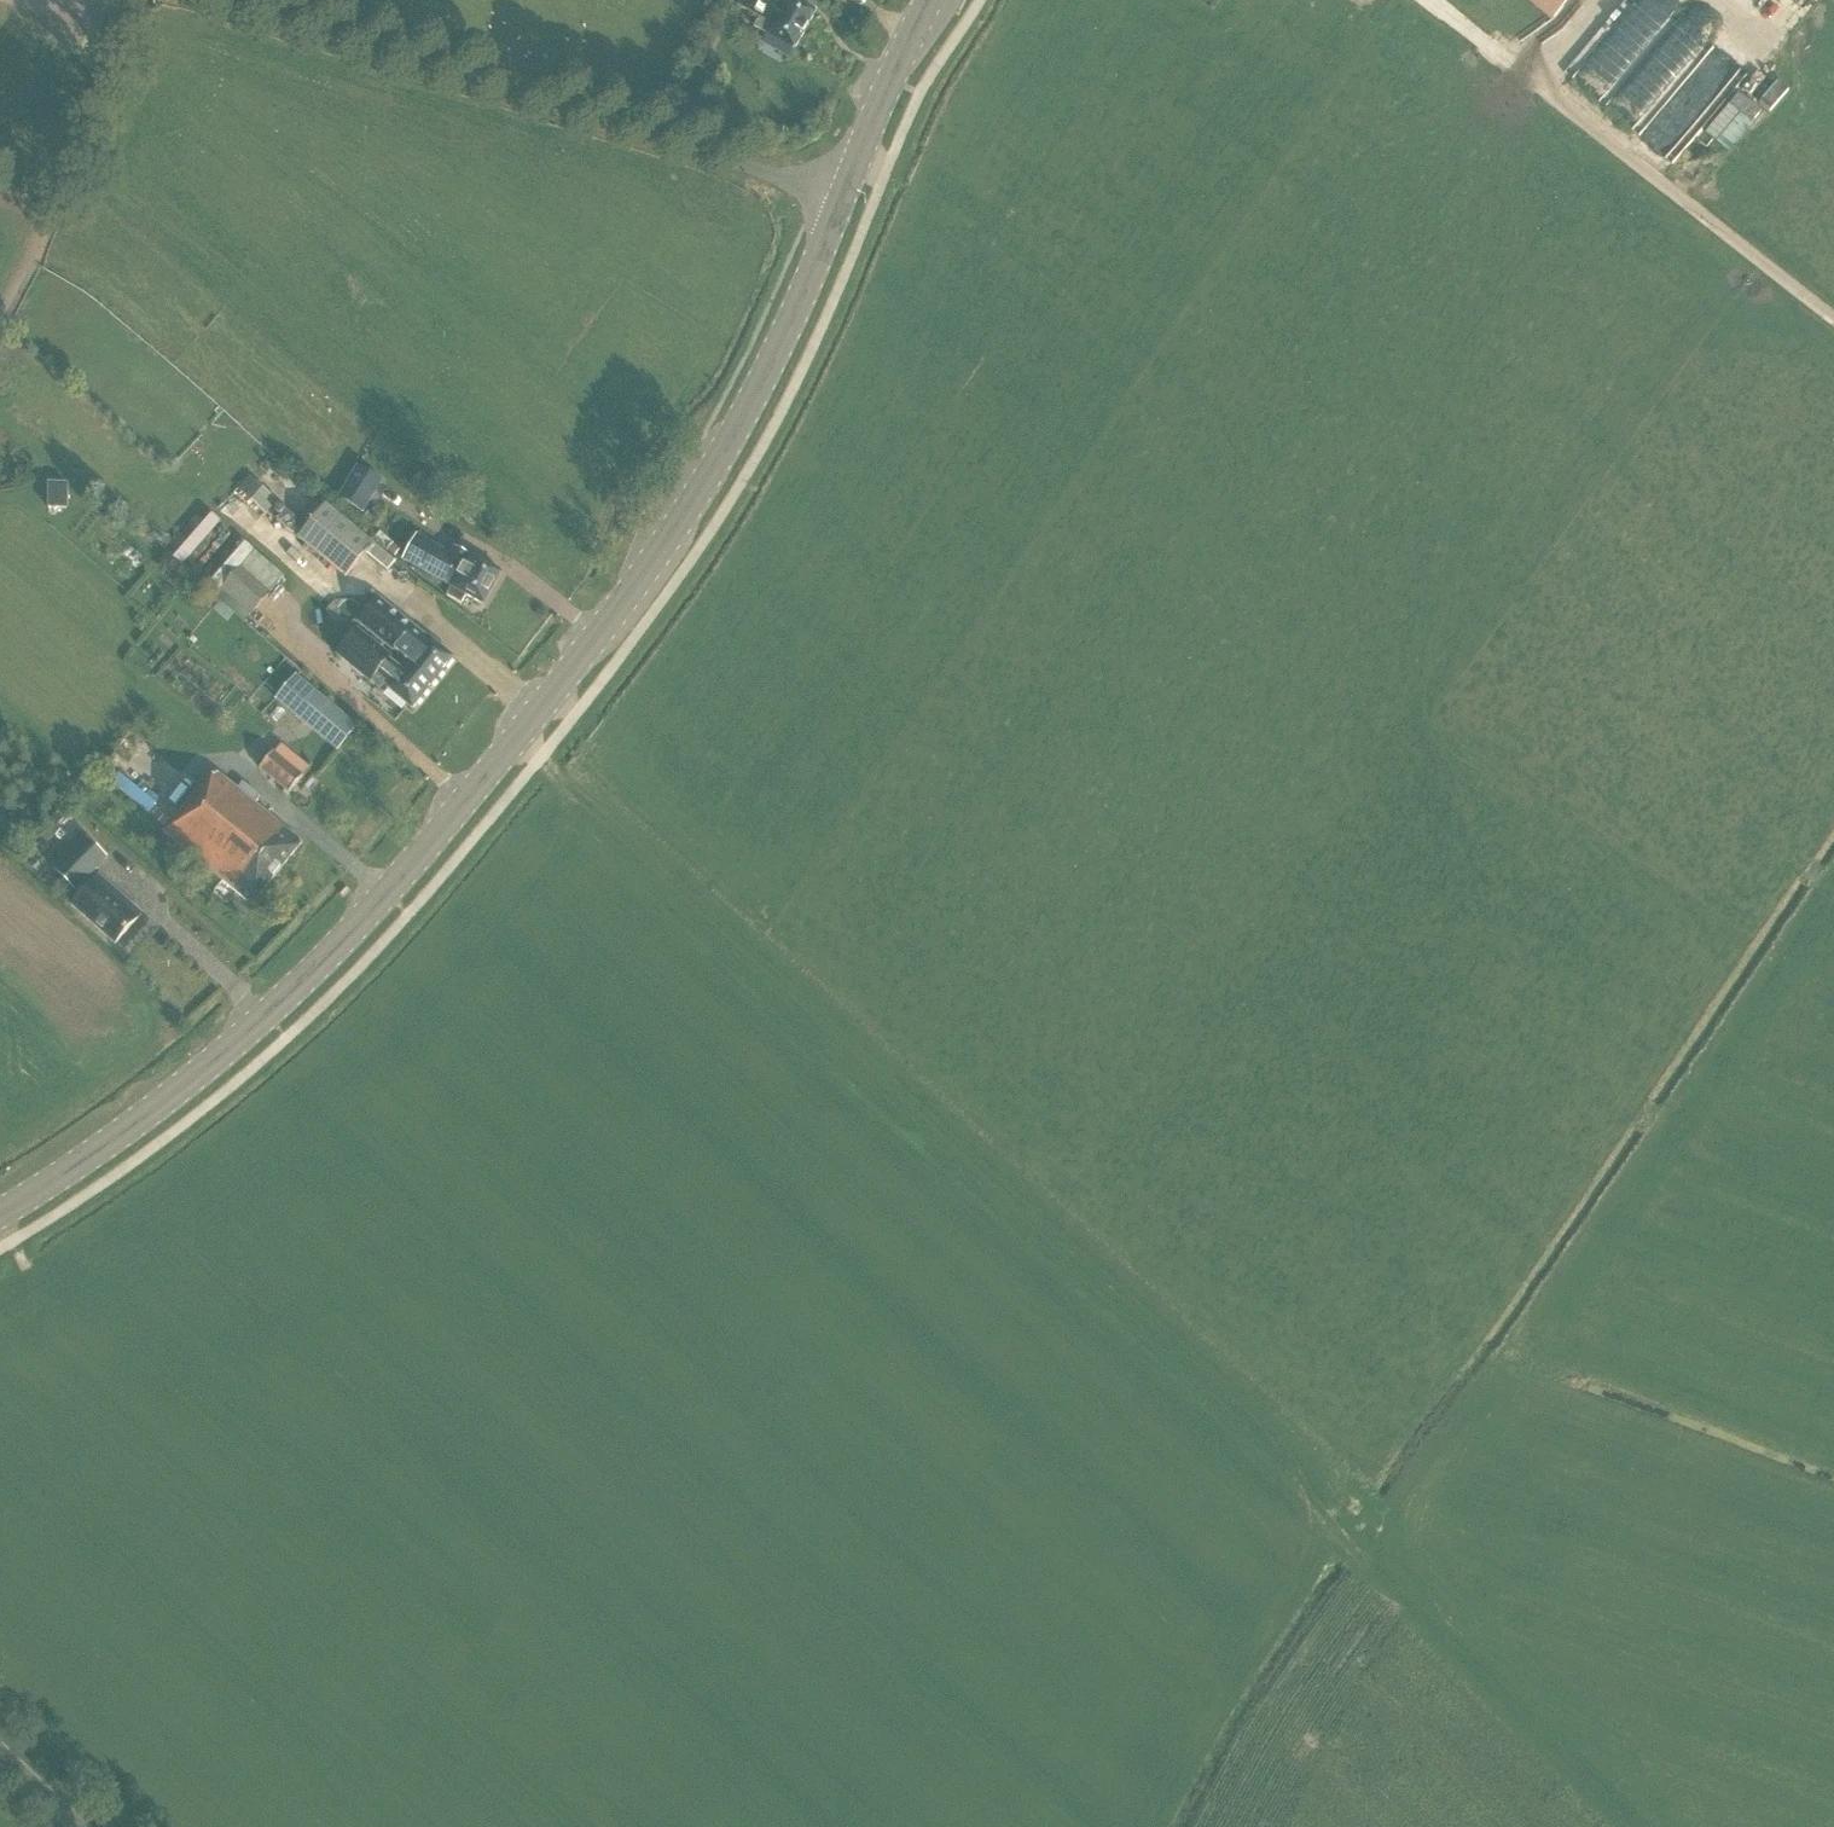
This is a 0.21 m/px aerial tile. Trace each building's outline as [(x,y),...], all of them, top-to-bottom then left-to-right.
[(739,6),(765,20),(766,20),(772,23),(766,34),(795,50),(817,12),(796,0),(742,0),(739,6)] [(1555,19),(1571,0),(1533,0),(1555,19)] [(383,481),(359,466),(340,499),(364,513),(383,481)] [(327,506),(300,538),(347,577),(365,555),(389,574),(398,564),(374,545),(327,506)] [(453,587),(453,588),(484,605),(502,572),(471,555),(456,547),(452,554),(418,535),(404,560),(453,587)] [(223,592),(253,618),(272,595),(242,569),(223,592)] [(378,599),(360,622),(406,659),(403,664),(431,686),(455,658),(427,634),(417,647),(406,638),(414,628),(378,599)] [(390,680),(385,686),(413,708),(431,686),(403,664),(397,659),(394,662),(357,631),(336,656),(373,685),(383,673),(390,680)] [(296,676),(277,699),(338,750),(357,726),(296,676)] [(103,788),(154,810),(170,775),(120,752),(103,788)] [(276,753),(261,770),(290,792),(304,776),(276,753)] [(201,788),(165,832),(253,904),(303,843),(255,804),(261,797),(243,782),(238,789),(217,773),(203,790),(201,788)] [(109,858),(86,837),(55,869),(76,890),(109,858)] [(71,906),(116,944),(143,914),(130,903),(125,908),(110,895),(114,890),(98,876),(71,906)]
